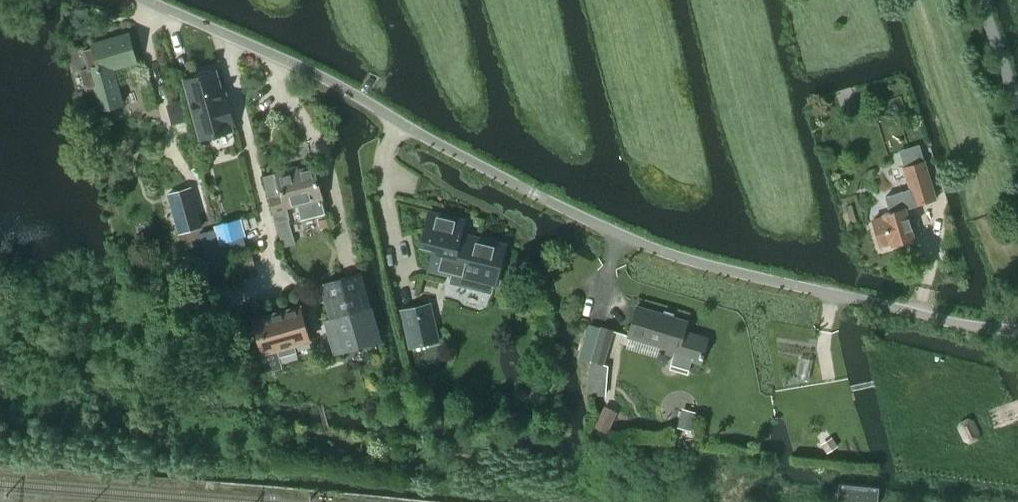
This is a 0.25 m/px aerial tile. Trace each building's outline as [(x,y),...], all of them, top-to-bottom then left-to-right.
[(84,87),(94,84),(101,108),(121,102),(111,67),(135,60),(128,33),(91,43),(92,47),(83,50),(88,68),(80,70),(84,87)] [(208,68),(199,71),(197,74),(184,78),(201,137),(232,129),(230,124),(234,123),(223,81),(219,82),(215,69),(212,70),(208,68)] [(181,100),(169,103),(175,124),(186,121),(181,100)] [(883,215),(872,218),(880,244),(891,241),(891,243),(914,237),(905,207),(914,204),(935,198),(924,159),(923,160),(920,150),(910,153),(913,163),(903,166),(909,188),(885,195),(890,210),(882,213),(883,215)] [(301,218),(325,212),(321,196),(322,196),(314,165),(291,171),(290,167),(277,171),(277,174),(266,177),(269,191),(275,214),(280,235),(283,246),(295,243),(292,232),(287,211),(286,206),(297,202),(301,218)] [(169,193),(179,232),(201,226),(190,187),(169,193)] [(469,235),(469,237),(459,235),(463,219),(429,211),(421,243),(434,246),(428,267),(451,273),(449,283),(491,293),(494,283),(495,284),(504,244),(469,235)] [(219,237),(224,252),(247,246),(243,230),(219,237)] [(319,283),(329,318),(370,307),(360,271),(319,283)] [(441,343),(431,302),(399,309),(409,350),(441,343)] [(300,305),(252,318),(261,352),(277,347),(279,355),(296,350),(293,343),(309,338),(300,305)] [(636,305),(627,335),(660,344),(674,348),(668,368),(687,373),(691,360),(699,362),(701,356),(703,350),(702,350),(707,337),(683,330),(686,320),(636,305)] [(329,318),(325,319),(333,349),(337,348),(338,352),(379,340),(370,307),(329,318)] [(591,359),(602,363),(613,329),(601,326),(591,359)] [(813,359),(801,356),(796,377),(808,379),(813,359)] [(608,433),(618,412),(605,406),(595,427),(608,433)] [(692,430),(696,412),(682,408),(677,427),(692,430)] [(969,417),(959,420),(957,426),(962,440),(968,443),(979,439),(981,431),(976,421),(969,417)] [(838,446),(832,436),(821,444),(827,453),(838,446)] [(837,500),(852,501),(876,501),(878,486),(839,482),(837,500)]
